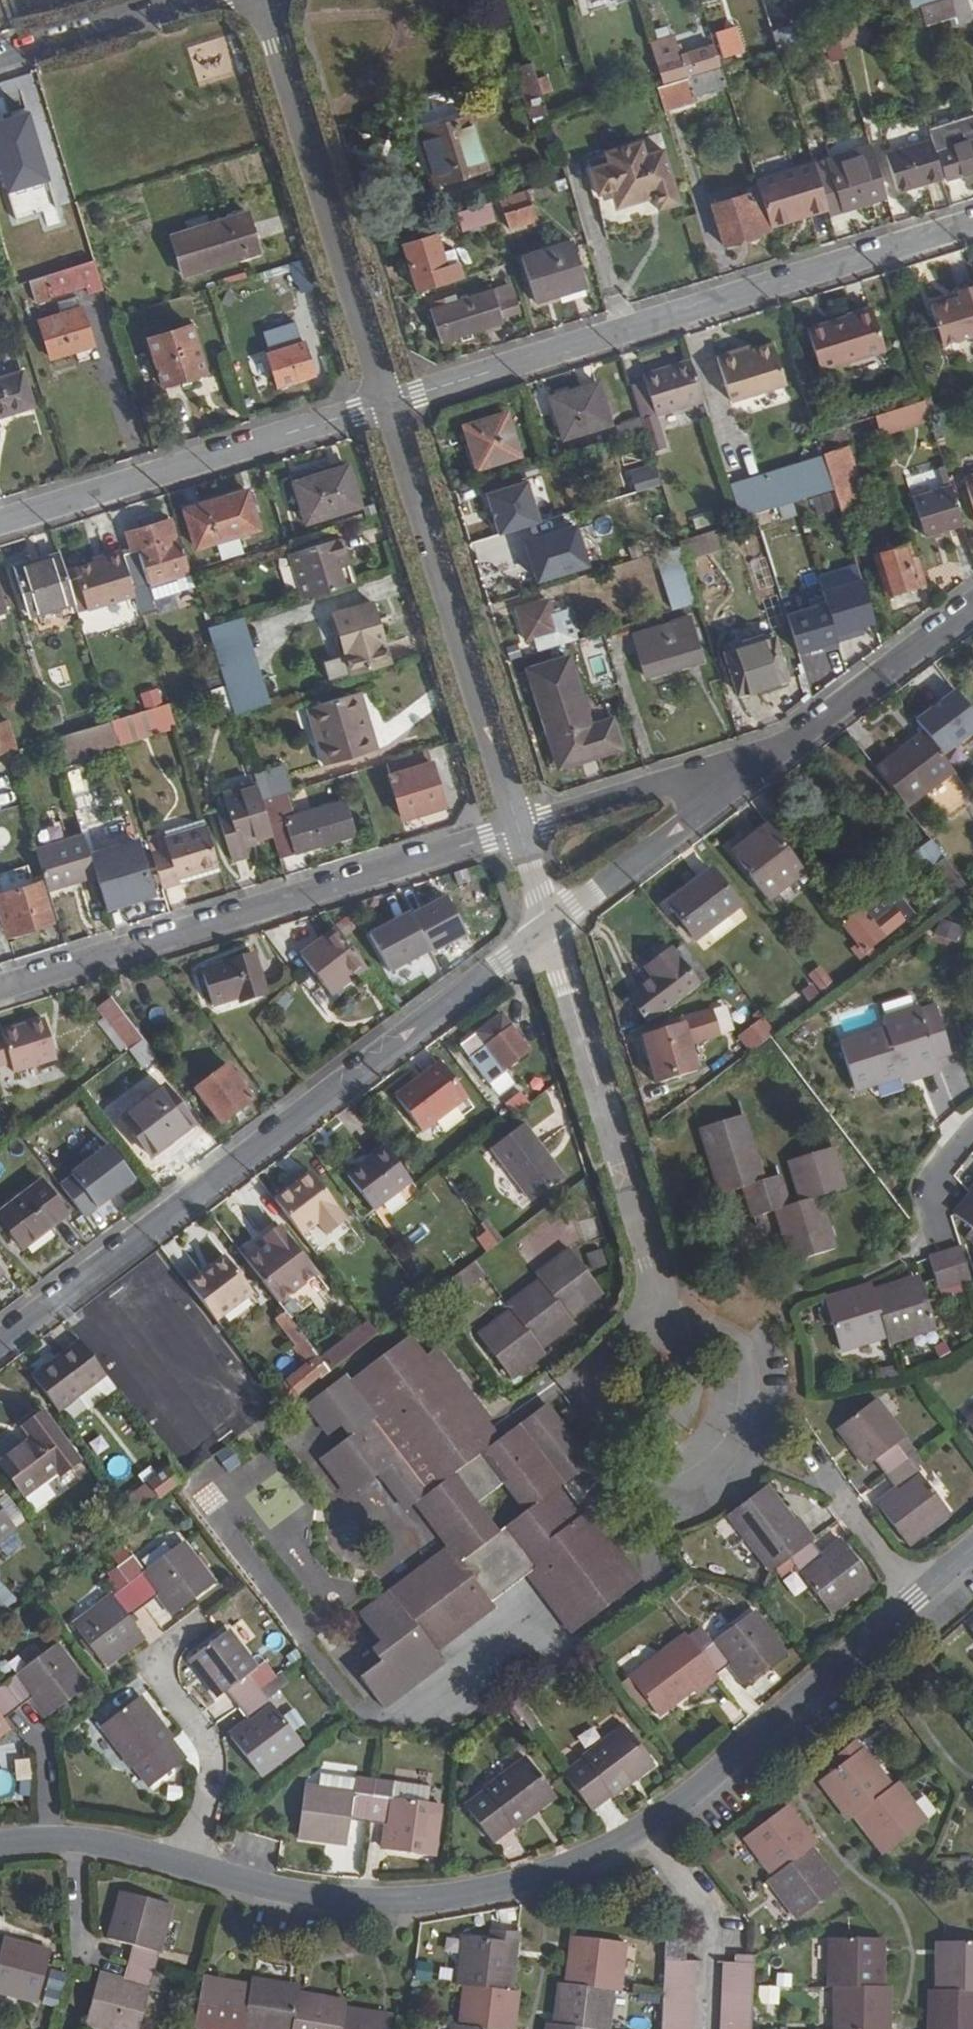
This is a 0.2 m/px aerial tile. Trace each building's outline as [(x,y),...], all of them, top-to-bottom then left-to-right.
[(952,0),(941,0),(922,6),(925,16),(954,7),(952,0)] [(960,27),(972,23),(972,16),(968,0),(952,0),(954,7),(960,27)] [(830,17),(828,11),(798,20),(794,9),(767,17),(778,50),(817,38),(835,33),(830,17)] [(835,33),(853,27),(848,12),(830,17),(835,33)] [(848,47),(870,41),(865,24),(843,30),(848,47)] [(835,33),(817,38),(820,49),(828,48),(831,59),(842,56),(835,33)] [(675,40),(652,47),(664,85),(721,67),(715,49),(682,60),(675,40)] [(531,63),(514,68),(529,112),(545,107),(531,63)] [(721,67),(664,85),(657,87),(664,110),(694,101),(693,93),(726,84),(721,67)] [(0,118),(0,172),(16,223),(41,215),(45,229),(64,223),(29,109),(0,118)] [(467,113),(419,126),(436,184),(484,170),(467,113)] [(927,128),(931,140),(934,149),(938,148),(947,178),(965,173),(972,171),(972,113),(927,128)] [(896,190),(943,176),(934,149),(931,140),(885,155),(896,190)] [(680,205),(663,153),(646,158),(642,145),(605,157),(609,168),(590,173),(598,198),(610,195),(614,205),(626,210),(654,201),(656,213),(680,205)] [(869,146),(813,162),(814,165),(827,208),(829,213),(886,195),(869,146)] [(814,165),(757,183),(759,191),(770,225),(827,208),(814,165)] [(770,225),(759,191),(710,206),(724,247),(759,235),(758,228),(770,225)] [(528,192),(499,202),(507,231),(536,223),(528,192)] [(490,202),(457,212),(463,229),(495,220),(490,202)] [(247,215),(171,239),(182,277),(258,252),(247,215)] [(403,245),(417,291),(450,281),(436,235),(403,245)] [(576,257),(524,273),(533,302),(585,287),(576,257)] [(311,278),(304,258),(289,263),(294,283),(311,278)] [(108,296),(97,260),(33,280),(37,293),(53,289),(55,294),(89,283),(94,300),(108,296)] [(503,322),(525,316),(515,285),(493,291),(503,322)] [(972,334),(972,286),(958,291),(960,296),(932,306),(943,343),(972,334)] [(439,343),(503,322),(493,291),(430,310),(439,343)] [(848,317),(879,307),(879,303),(847,313),(848,317)] [(899,365),(879,307),(848,317),(812,329),(824,372),(856,361),(861,379),(899,365)] [(82,309),(41,321),(52,359),(94,347),(82,309)] [(192,324),(149,337),(164,385),(206,372),(192,324)] [(293,326),(264,335),(270,353),(267,354),(276,385),(311,375),(302,343),(299,344),(293,326)] [(736,350),(715,357),(729,401),(784,384),(771,343),(750,350),(737,354),(736,350)] [(641,419),(703,401),(690,359),(643,374),(644,381),(630,385),(641,419)] [(23,371),(0,378),(0,415),(33,405),(23,371)] [(597,385),(550,399),(563,440),(609,426),(597,385)] [(876,413),(883,435),(894,433),(893,429),(931,418),(930,415),(925,398),(876,413)] [(834,489),(842,513),(866,505),(848,446),(883,435),(876,413),(816,432),(825,461),(834,489)] [(505,415),(464,427),(476,466),(516,454),(505,415)] [(617,427),(620,438),(640,433),(637,422),(617,427)] [(782,473),(791,502),(834,489),(825,461),(782,473)] [(631,469),(636,492),(661,487),(657,464),(631,469)] [(347,465),(295,480),(307,519),(360,504),(347,465)] [(947,470),(910,479),(913,494),(951,485),(947,470)] [(739,518),(757,513),(791,502),(782,473),(730,489),(739,518)] [(964,478),(972,506),(972,475),(964,478)] [(926,535),(964,525),(952,485),(915,496),(926,535)] [(248,487),(185,506),(197,545),(261,526),(248,487)] [(194,582),(191,572),(181,538),(176,539),(170,519),(127,532),(134,551),(123,555),(134,590),(152,583),(155,594),(194,582)] [(578,537),(574,525),(541,536),(553,572),(586,563),(579,544),(589,541),(586,534),(578,537)] [(679,542),(680,544),(685,561),(723,550),(717,530),(679,542)] [(503,533),(473,541),(479,565),(510,557),(503,533)] [(306,597),(352,583),(338,537),(292,552),(306,597)] [(756,539),(742,544),(763,598),(777,593),(756,539)] [(924,581),(916,556),(910,558),(905,545),(875,554),(886,593),(924,581)] [(123,555),(121,549),(105,553),(106,559),(95,562),(66,572),(74,597),(78,612),(136,595),(134,590),(123,555)] [(106,559),(105,553),(93,557),(95,562),(106,559)] [(66,572),(61,556),(35,564),(34,560),(15,566),(28,612),(74,597),(66,572)] [(671,610),(694,603),(684,566),(661,572),(671,610)] [(785,593),(802,652),(877,632),(861,572),(785,593)] [(11,598),(1,600),(0,596),(0,609),(12,605),(11,598)] [(546,599),(515,608),(525,642),(556,632),(546,599)] [(385,642),(375,605),(336,616),(351,670),(387,659),(382,643),(385,642)] [(701,657),(687,612),(670,618),(671,622),(633,633),(646,674),(701,657)] [(269,704),(242,617),(209,628),(225,685),(235,714),(269,704)] [(774,637),(726,652),(739,693),(788,677),(774,637)] [(569,658),(530,670),(549,731),(555,729),(565,763),(620,746),(611,718),(590,724),(569,658)] [(139,694),(144,709),(163,703),(158,688),(139,694)] [(359,691),(353,693),(366,733),(371,730),(359,691)] [(366,733),(353,693),(314,705),(326,745),(319,747),(325,765),(378,748),(371,730),(366,733)] [(326,745),(314,705),(308,707),(319,747),(326,745)] [(170,707),(60,733),(66,758),(176,732),(170,707)] [(0,723),(0,754),(7,753),(18,749),(8,720),(0,723)] [(905,806),(955,770),(925,731),(876,768),(905,806)] [(447,804),(430,747),(387,761),(404,816),(447,804)] [(284,792),(289,790),(281,761),(252,770),(257,785),(261,799),(284,792)] [(261,799),(257,785),(229,794),(233,808),(216,813),(230,861),(248,856),(243,839),(270,831),(261,799)] [(270,831),(279,858),(360,834),(349,799),(292,817),(284,792),(261,799),(270,831)] [(154,853),(165,888),(181,882),(179,877),(219,865),(207,824),(168,838),(170,847),(154,853)] [(805,872),(768,824),(732,851),(768,898),(805,872)] [(35,847),(48,889),(96,875),(83,832),(35,847)] [(956,891),(965,885),(939,852),(936,855),(939,859),(934,862),(956,891)] [(153,889),(142,854),(103,867),(114,901),(153,889)] [(33,882),(28,863),(0,872),(0,878),(4,890),(33,882)] [(219,865),(180,877),(182,882),(221,870),(219,865)] [(710,869),(666,903),(693,938),(737,905),(710,869)] [(33,882),(4,890),(0,892),(0,902),(5,921),(12,919),(16,931),(52,920),(40,880),(33,882)] [(903,925),(914,917),(892,888),(863,910),(862,908),(843,923),(864,951),(901,923),(903,925)] [(433,952),(468,932),(447,895),(412,915),(431,949),(433,952)] [(410,912),(370,935),(392,972),(431,949),(412,915),(410,912)] [(9,933),(16,931),(12,919),(5,921),(9,933)] [(935,935),(953,945),(961,929),(943,920),(935,935)] [(357,974),(368,967),(365,963),(363,965),(358,958),(360,957),(337,927),(301,954),(325,985),(308,997),(322,1016),(329,1012),(325,1007),(362,980),(357,974)] [(627,990),(645,1015),(702,979),(673,943),(649,961),(654,970),(658,975),(643,986),(640,981),(627,990)] [(253,951),(201,967),(212,1002),(237,994),(239,998),(265,990),(253,951)] [(807,975),(821,995),(835,985),(821,966),(807,975)] [(658,975),(654,970),(640,981),(643,986),(658,975)] [(713,1006),(641,1026),(653,1080),(695,1068),(687,1034),(717,1026),(713,1006)] [(936,1057),(923,1013),(920,1006),(882,1018),(886,1029),(841,1042),(854,1084),(913,1067),(915,1071),(939,1063),(936,1057)] [(938,1008),(923,1013),(936,1057),(951,1051),(938,1008)] [(501,1066),(528,1048),(501,1012),(459,1043),(488,1082),(505,1069),(501,1066)] [(755,1048),(772,1035),(775,1033),(760,1013),(742,1027),(755,1048)] [(79,1046),(73,1038),(57,1014),(40,1026),(51,1039),(43,1045),(67,1077),(89,1061),(79,1046)] [(79,1033),(73,1038),(79,1046),(85,1042),(79,1033)] [(144,1062),(155,1054),(143,1037),(131,1046),(144,1062)] [(439,1062),(395,1096),(422,1132),(466,1097),(439,1062)] [(233,1073),(228,1065),(213,1076),(210,1072),(203,1078),(206,1082),(196,1090),(220,1122),(252,1099),(242,1085),(247,1081),(238,1069),(233,1073)] [(164,1088),(121,1119),(148,1155),(190,1123),(164,1088)] [(509,1115),(526,1103),(517,1092),(501,1104),(509,1115)] [(729,1119),(702,1126),(721,1188),(736,1183),(738,1187),(746,1185),(754,1214),(779,1208),(791,1253),(808,1249),(809,1254),(834,1246),(819,1195),(845,1187),(835,1151),(820,1155),(819,1151),(791,1158),(802,1199),(789,1202),(780,1174),(766,1178),(748,1118),(730,1123),(729,1119)] [(519,1125),(485,1150),(526,1204),(560,1178),(519,1125)] [(73,1174),(61,1184),(86,1216),(136,1178),(109,1143),(72,1172),(73,1174)] [(372,1210),(409,1182),(384,1149),(346,1177),(372,1210)] [(305,1166),(282,1183),(286,1189),(309,1172),(305,1166)] [(309,1172),(273,1199),(300,1234),(317,1222),(325,1235),(346,1220),(309,1172)] [(0,1212),(0,1219),(21,1248),(67,1214),(43,1181),(0,1212)] [(956,1211),(972,1225),(972,1189),(956,1211)] [(259,1233),(235,1250),(288,1319),(327,1291),(278,1227),(263,1238),(259,1233)] [(488,1253),(500,1242),(487,1229),(476,1239),(488,1253)] [(962,1246),(948,1250),(955,1281),(972,1276),(962,1246)] [(591,1293),(599,1286),(571,1248),(538,1273),(542,1278),(571,1316),(595,1297),(591,1293)] [(601,1250),(587,1254),(593,1271),(607,1266),(601,1250)] [(955,1281),(948,1250),(930,1255),(940,1286),(955,1281)] [(226,1260),(189,1287),(217,1325),(254,1298),(226,1260)] [(911,1285),(923,1281),(921,1275),(908,1279),(911,1285)] [(571,1316),(542,1278),(509,1303),(513,1308),(538,1340),(546,1333),(550,1339),(575,1320),(571,1316)] [(937,1327),(923,1281),(911,1285),(908,1279),(875,1289),(888,1335),(890,1341),(937,1327)] [(841,1350),(888,1335),(875,1289),(872,1283),(838,1293),(840,1299),(828,1304),(841,1350)] [(603,1290),(599,1286),(591,1293),(595,1297),(603,1290)] [(414,1302),(406,1290),(396,1297),(404,1308),(414,1302)] [(826,1296),(828,1304),(840,1299),(838,1293),(826,1296)] [(538,1340),(513,1308),(480,1333),(511,1376),(536,1358),(531,1353),(543,1346),(538,1340)] [(367,1322),(318,1359),(325,1369),(328,1371),(376,1334),(367,1322)] [(543,1346),(550,1339),(546,1333),(538,1340),(543,1346)] [(552,1491),(557,1488),(563,1484),(517,1424),(499,1437),(494,1442),(481,1426),(487,1421),(488,1419),(434,1350),(423,1356),(407,1336),(348,1380),(375,1414),(368,1419),(426,1493),(413,1502),(446,1546),(388,1590),(433,1650),(493,1604),(491,1601),(528,1574),(572,1630),(641,1579),(587,1509),(579,1515),(574,1519),(552,1491)] [(29,1375),(55,1410),(105,1373),(78,1338),(29,1375)] [(269,1393),(279,1407),(298,1395),(294,1390),(315,1374),(318,1379),(328,1371),(325,1369),(318,1359),(303,1338),(291,1347),(305,1366),(269,1393)] [(531,1353),(536,1358),(546,1350),(543,1346),(531,1353)] [(887,1473),(908,1458),(896,1441),(904,1435),(876,1398),(841,1425),(857,1444),(853,1447),(867,1463),(875,1457),(887,1473)] [(41,1413),(21,1427),(18,1424),(0,1438),(0,1467),(23,1497),(55,1472),(58,1476),(78,1461),(41,1413)] [(494,1442),(499,1437),(487,1421),(481,1426),(494,1442)] [(950,1512),(908,1458),(887,1473),(896,1485),(899,1489),(880,1504),(878,1505),(908,1543),(950,1512)] [(136,1511),(183,1477),(173,1465),(128,1499),(136,1511)] [(876,1499),(880,1504),(899,1489),(896,1485),(876,1499)] [(779,1509),(763,1487),(728,1512),(771,1569),(788,1556),(810,1539),(813,1537),(797,1518),(793,1520),(783,1506),(779,1509)] [(579,1515),(557,1488),(552,1491),(574,1519),(579,1515)] [(20,1538),(0,1511),(0,1552),(20,1538)] [(838,1537),(820,1551),(823,1556),(843,1541),(838,1537)] [(820,1551),(810,1539),(788,1556),(830,1611),(871,1579),(843,1541),(823,1556),(820,1551)] [(161,1589),(176,1609),(214,1580),(182,1540),(144,1568),(133,1554),(117,1567),(120,1569),(145,1601),(156,1593),(161,1589)] [(145,1601),(120,1569),(104,1580),(113,1592),(72,1622),(104,1663),(144,1633),(129,1613),(145,1601)] [(783,1580),(793,1596),(807,1588),(797,1572),(783,1580)] [(171,1611),(176,1609),(161,1589),(156,1593),(171,1611)] [(12,1609),(0,1600),(0,1618),(12,1609)] [(753,1610),(736,1623),(712,1641),(706,1634),(693,1643),(714,1672),(731,1660),(746,1680),(785,1651),(753,1610)] [(712,1641),(736,1623),(725,1610),(701,1627),(706,1634),(712,1641)] [(693,1643),(706,1634),(701,1627),(688,1637),(693,1643)] [(238,1705),(260,1688),(247,1671),(255,1666),(227,1629),(192,1654),(208,1675),(203,1678),(216,1694),(225,1688),(238,1705)] [(716,1675),(714,1672),(693,1643),(688,1637),(685,1634),(628,1676),(654,1710),(675,1695),(677,1698),(693,1687),(696,1690),(716,1675)] [(56,1642),(2,1682),(17,1705),(34,1691),(49,1711),(86,1682),(56,1642)] [(208,1675),(192,1654),(188,1658),(203,1678),(208,1675)] [(2,1682),(0,1684),(0,1731),(8,1725),(2,1716),(17,1705),(2,1682)] [(299,1742),(260,1688),(238,1705),(246,1715),(250,1721),(230,1736),(259,1774),(299,1742)] [(138,1697),(100,1724),(131,1766),(132,1765),(148,1784),(182,1758),(167,1739),(170,1738),(138,1697)] [(226,1731),(230,1736),(250,1721),(246,1715),(226,1731)] [(652,1762),(623,1724),(582,1756),(584,1758),(563,1773),(589,1807),(608,1791),(610,1794),(624,1784),(622,1780),(632,1772),(634,1775),(652,1762)] [(853,1814),(891,1785),(861,1748),(854,1753),(846,1745),(829,1757),(835,1766),(824,1776),(830,1785),(825,1790),(846,1818),(853,1814)] [(554,1793),(524,1758),(483,1788),(485,1790),(464,1804),(491,1839),(511,1824),(513,1825),(527,1815),(525,1812),(533,1805),(535,1808),(554,1793)] [(353,1791),(355,1777),(319,1772),(317,1786),(353,1791)] [(368,1820),(371,1793),(374,1777),(355,1775),(355,1777),(353,1791),(317,1786),(303,1784),(297,1835),(344,1842),(348,1818),(368,1820)] [(830,1785),(824,1776),(817,1781),(825,1790),(830,1785)] [(880,1840),(888,1848),(925,1821),(895,1782),(891,1785),(853,1814),(876,1844),(880,1840)] [(439,1801),(371,1793),(368,1820),(387,1822),(384,1847),(432,1853),(439,1801)] [(785,1806),(781,1809),(789,1818),(793,1814),(785,1806)] [(743,1836),(772,1875),(809,1847),(814,1842),(793,1814),(789,1818),(781,1809),(743,1836)] [(882,1853),(888,1848),(880,1840),(876,1844),(882,1853)] [(796,1917),(833,1890),(826,1881),(832,1876),(809,1847),(772,1875),(767,1879),(796,1917)] [(826,1881),(833,1890),(839,1886),(832,1876),(826,1881)] [(134,1943),(129,1962),(154,1969),(174,1904),(124,1890),(111,1936),(134,1943)] [(577,1946),(578,1935),(570,1934),(569,1946),(577,1946)] [(458,1982),(464,1982),(509,1988),(513,1953),(507,1953),(507,1940),(463,1935),(458,1982)] [(564,1981),(610,1987),(618,1987),(623,1940),(578,1935),(577,1946),(569,1946),(564,1981)] [(39,1998),(52,1950),(7,1937),(0,1959),(0,1988),(39,1998)] [(693,1959),(682,1957),(681,1938),(663,1937),(659,2028),(690,2028),(693,1959)] [(828,1985),(835,1985),(881,1986),(882,1951),(876,1950),(876,1938),(829,1937),(828,1985)] [(943,1939),(935,1939),(936,1951),(943,1951),(943,1939)] [(936,1951),(936,1988),(972,1988),(972,1940),(943,1939),(943,1951),(936,1951)] [(751,1953),(732,1952),(732,1960),(719,1960),(716,2028),(747,2028),(751,1953)] [(126,1976),(125,1981),(100,1975),(88,2021),(119,2028),(140,2028),(150,1988),(165,1992),(170,1973),(154,1969),(129,1962),(126,1976)] [(125,1981),(126,1976),(103,1970),(100,1975),(125,1981)] [(58,2006),(63,1978),(47,1975),(42,2003),(58,2006)] [(203,1976),(202,1983),(215,1984),(215,1977),(203,1976)] [(250,1984),(215,1977),(215,1984),(202,1983),(194,2028),(198,2028),(243,2028),(250,1984)] [(296,1998),(298,1991),(285,1990),(285,1983),(252,1978),(250,1984),(243,2028),(292,2028),(296,1998)] [(560,2021),(600,2027),(606,2027),(610,1987),(564,1981),(564,1982),(558,1981),(554,2009),(561,2011),(560,2021)] [(464,1982),(459,2024),(498,2028),(503,2028),(505,2017),(512,2018),(516,1989),(509,1988),(464,1982)] [(285,1990),(298,1991),(298,1985),(285,1983),(285,1990)] [(759,1986),(759,2008),(776,2008),(776,1985),(759,1986)] [(835,2028),(881,2028),(880,2022),(888,2022),(888,1986),(881,1986),(835,1985),(835,2028)] [(936,1988),(929,1988),(929,2024),(936,2024),(936,2028),(972,2028),(972,1988),(936,1988)] [(308,2000),(309,1993),(298,1991),(296,1998),(308,2000)] [(346,2006),(344,2006),(346,1999),(309,1993),(308,2000),(296,1998),(292,2028),(341,2028),(346,2006)] [(390,2020),(378,2019),(378,2012),(346,2006),(341,2028),(389,2028),(390,2020)] [(378,2019),(390,2020),(391,2013),(378,2012),(378,2019)] [(503,2028),(504,2028),(511,2028),(512,2018),(505,2017),(503,2028)] [(600,2027),(560,2021),(560,2022),(553,2021),(553,2028),(600,2028),(600,2027)]
